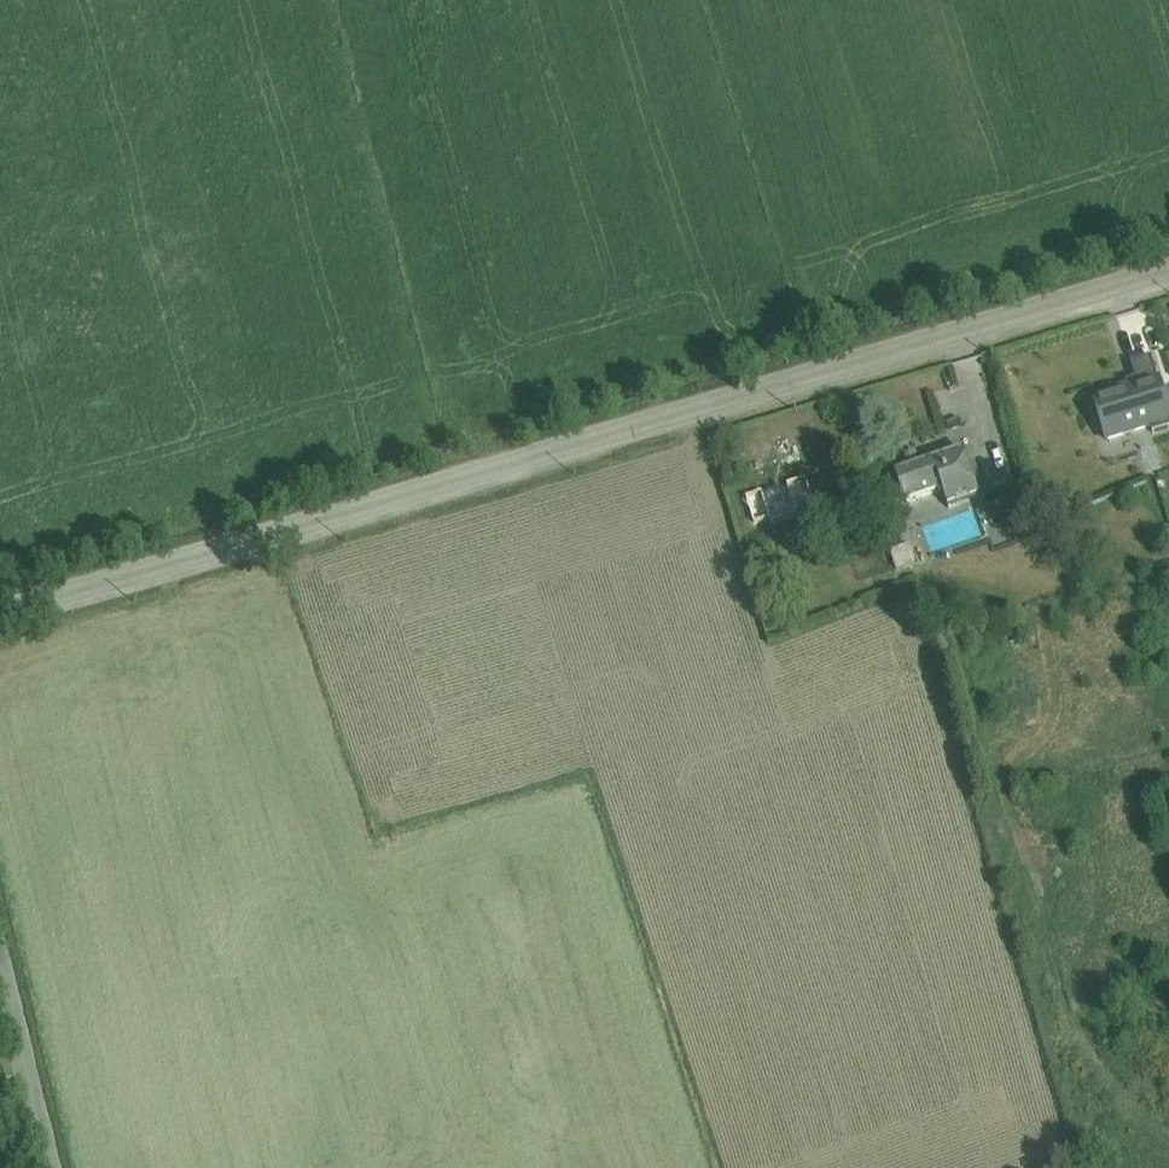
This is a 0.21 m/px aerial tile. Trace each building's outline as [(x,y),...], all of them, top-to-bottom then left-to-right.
[(1095,405),(1109,449),(1152,436),(1154,440),(1168,435),(1168,416),(1152,364),(1132,370),(1137,386),(1127,389),(1129,394),(1095,405)] [(899,487),(875,495),(886,527),(911,517),(909,511),(944,499),(950,515),(981,504),(981,505),(984,504),(976,481),(972,482),(964,458),(922,473),(918,462),(907,466),(910,477),(897,481),(899,487)] [(912,553),(891,558),(896,577),(917,572),(912,553)]
